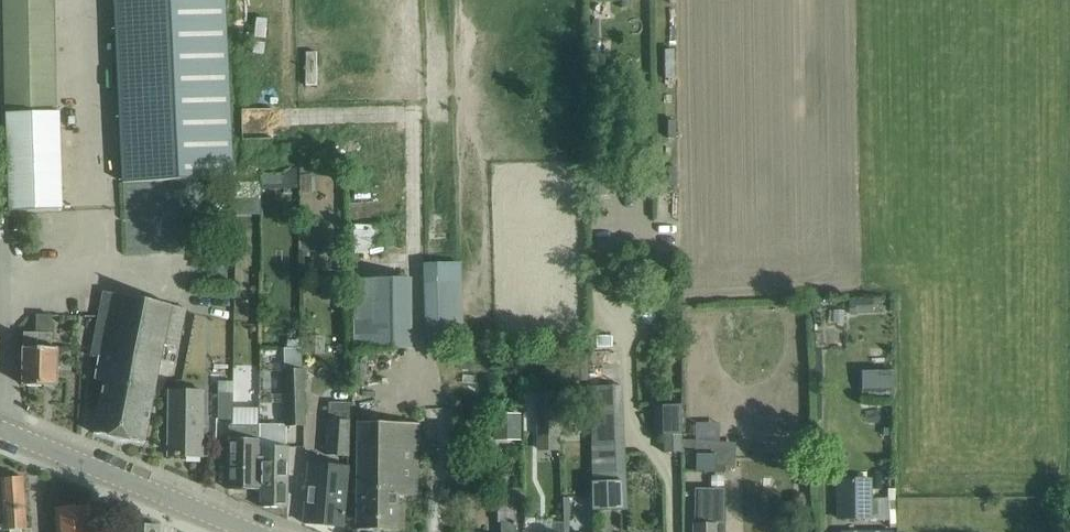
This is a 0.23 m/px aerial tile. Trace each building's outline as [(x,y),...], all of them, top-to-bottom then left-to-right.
[(7,126),(6,125),(9,211),(63,209),(60,112),(54,112),(52,0),(4,0),(7,126)] [(225,0),(115,0),(123,183),(234,178),(225,0)] [(357,252),(382,253),(382,225),(357,224),(357,252)] [(314,229),(299,229),(299,253),(315,253),(314,229)] [(344,276),(324,276),(324,300),(344,300),(344,276)] [(358,297),(358,349),(406,349),(406,297),(407,279),(358,279),(358,297)] [(428,345),(460,345),(460,284),(428,284),(428,345)] [(99,357),(95,379),(104,381),(94,433),(145,443),(164,344),(179,346),(186,308),(104,291),(92,356),(99,357)] [(52,316),(37,315),(37,333),(24,333),(24,385),(57,386),(57,364),(57,347),(52,347),(52,316)] [(611,336),(596,336),(596,347),(611,347),(611,336)] [(287,370),(302,370),(301,348),(286,348),(287,370)] [(574,380),(588,380),(588,364),(575,363),(574,380)] [(893,370),(862,371),(862,388),(893,388),(893,370)] [(283,427),(300,427),(301,372),(283,372),(283,427)] [(218,381),(218,393),(233,393),(233,382),(218,381)] [(541,435),(559,434),(557,390),(539,391),(541,435)] [(168,391),(169,434),(169,456),(203,457),(203,435),(202,392),(168,391)] [(229,393),(218,393),(218,421),(229,421),(229,393)] [(559,395),(559,428),(571,428),(570,395),(559,395)] [(592,397),(597,531),(624,531),(623,480),(620,480),(618,428),(614,429),(613,396),(592,397)] [(682,405),(654,405),(655,435),(664,435),(664,452),(682,452),(682,405)] [(522,411),(496,411),(496,439),(522,439),(522,411)] [(327,455),(346,456),(348,421),(329,419),(327,455)] [(360,422),(357,508),(357,530),(399,530),(399,496),(418,496),(419,474),(421,424),(360,422)] [(229,426),(228,467),(228,489),(260,490),(260,426),(229,426)] [(261,463),(261,485),(261,507),(288,508),(289,447),(272,447),(271,464),(261,463)] [(715,472),(716,454),(697,453),(696,471),(715,472)] [(716,454),(715,472),(728,472),(728,467),(735,467),(735,455),(716,454)] [(309,464),(307,501),(305,523),(343,526),(348,467),(309,464)] [(840,477),(840,519),(869,519),(868,476),(840,477)] [(27,529),(25,499),(23,477),(2,479),(6,531),(27,529)] [(693,496),(694,523),(696,523),(696,531),(717,531),(716,495),(693,496)] [(57,531),(92,531),(90,507),(56,509),(57,531)] [(517,524),(502,524),(502,531),(517,531),(517,524)]
